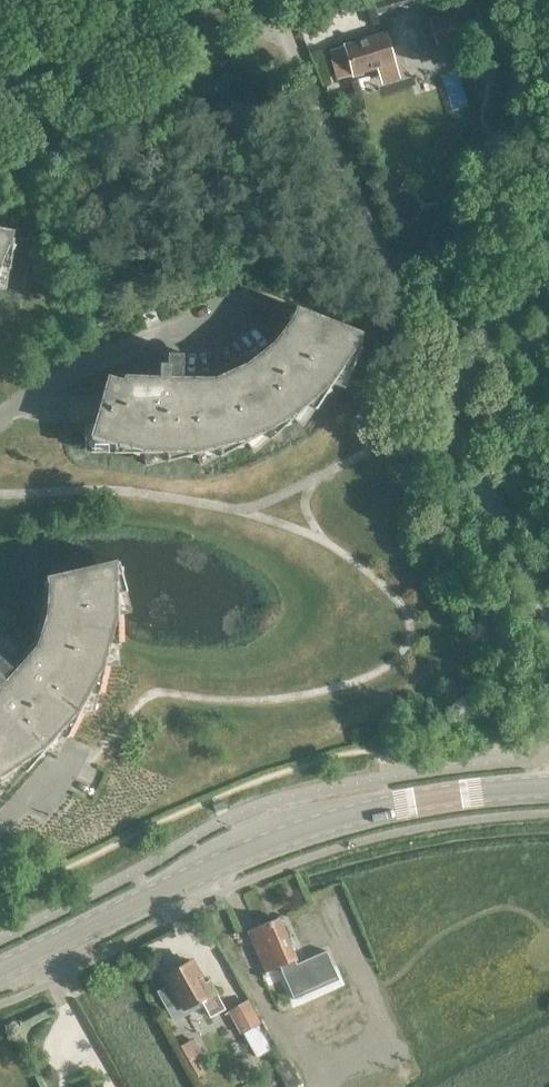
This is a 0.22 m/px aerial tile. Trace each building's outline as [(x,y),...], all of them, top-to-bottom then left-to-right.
[(471,6),(429,22),(438,47),(480,31),(477,24),(471,6)] [(330,51),(338,79),(353,74),(393,62),(385,33),(345,45),(345,46),(330,51)] [(6,288),(13,239),(0,236),(0,288),(6,288)] [(293,320),(284,330),(274,343),(247,365),(215,379),(182,379),(183,353),(182,353),(167,353),(167,363),(159,363),(159,378),(126,377),(124,382),(109,377),(91,437),(91,453),(143,452),(147,466),(195,453),(202,466),(246,441),(256,452),(292,418),(304,426),(331,383),(345,388),(361,341),(337,331),(339,325),(304,311),(304,312),(297,309),(293,320)] [(48,613),(38,647),(16,671),(0,656),(0,787),(6,792),(10,787),(11,788),(26,771),(26,772),(45,749),(57,755),(80,710),(94,713),(105,664),(119,664),(118,613),(132,609),(120,561),(116,561),(49,577),(50,583),(48,613)] [(278,917),(248,930),(266,972),(296,959),(278,917)] [(168,1008),(180,1001),(184,1010),(202,1000),(210,1016),(224,1008),(216,993),(216,992),(209,980),(204,983),(192,960),(165,975),(171,985),(159,991),(168,1008)] [(246,1002),(231,1010),(242,1031),(257,1023),(246,1002)]
